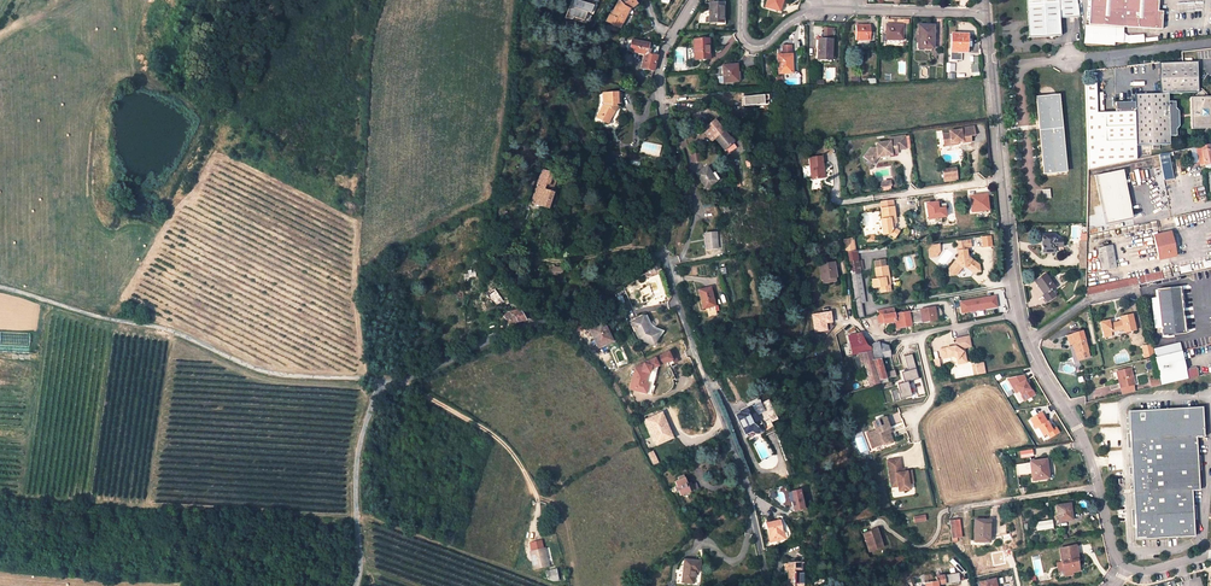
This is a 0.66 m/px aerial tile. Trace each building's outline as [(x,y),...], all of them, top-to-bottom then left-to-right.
[(611,16),(610,15),(607,21),(619,27),(629,9),(636,3),(634,0),(619,0),(611,16)] [(782,0),(767,0),(765,7),(779,11),(782,0)] [(1065,19),(1083,18),(1082,0),(1033,0),(1035,39),(1065,37),(1065,19)] [(1157,13),(1160,13),(1161,0),(1094,0),(1092,24),(1103,25),(1140,29),(1141,19),(1156,21),(1157,13)] [(722,23),(723,3),(709,3),(709,22),(722,23)] [(1163,13),(1160,13),(1157,13),(1156,21),(1141,19),(1140,29),(1161,31),(1163,13)] [(1087,31),(1102,33),(1103,25),(1092,24),(1088,23),(1087,31)] [(885,43),(885,40),(902,40),(903,25),(886,24),(885,35),(881,35),(881,43),(885,43)] [(870,25),(856,25),(855,40),(869,40),(873,40),(873,32),(870,32),(870,25)] [(932,48),(933,25),(918,25),(917,48),(932,48)] [(822,37),(832,37),(832,28),(822,27),(822,37)] [(966,52),(966,35),(951,34),(950,51),(966,52)] [(646,60),(645,68),(653,70),(655,60),(658,45),(632,39),(629,50),(644,54),(643,59),(646,60)] [(708,46),(708,39),(694,39),(695,60),(707,59),(706,46),(708,46)] [(818,39),(817,56),(831,57),(831,40),(818,39)] [(790,61),(791,61),(791,54),(791,45),(782,46),(782,55),(778,55),(778,73),(791,73),(790,61)] [(623,60),(631,63),(634,55),(626,52),(623,60)] [(1097,83),(1086,83),(1087,170),(1091,169),(1128,161),(1136,159),(1136,145),(1152,145),(1152,149),(1158,149),(1158,145),(1169,145),(1168,136),(1175,136),(1175,129),(1178,126),(1178,111),(1175,108),(1175,101),(1168,101),(1168,93),(1194,92),(1194,94),(1197,95),(1197,98),(1191,98),(1192,127),(1210,127),(1210,98),(1206,98),(1206,93),(1201,88),(1197,88),(1197,61),(1159,63),(1160,93),(1134,94),(1134,101),(1116,102),(1116,112),(1098,112),(1097,83)] [(978,63),(970,65),(972,73),(979,71),(978,63)] [(737,72),(736,64),(723,65),(724,82),(736,81),(736,72),(737,72)] [(602,93),(603,105),(599,112),(601,114),(599,118),(608,123),(614,111),(615,111),(616,110),(617,110),(617,109),(617,108),(617,107),(616,106),(615,106),(615,103),(620,103),(619,93),(602,93)] [(768,95),(744,97),(744,106),(768,104),(768,95)] [(1063,121),(1060,95),(1036,97),(1038,123),(1041,123),(1042,130),(1040,130),(1044,175),(1068,173),(1063,129),(1061,129),(1060,121),(1063,121)] [(715,120),(706,127),(724,150),(733,142),(715,120)] [(975,135),(974,126),(960,128),(961,129),(950,131),(950,132),(943,133),(944,145),(952,144),(952,146),(958,146),(957,140),(960,140),(960,141),(962,140),(963,142),(971,141),(971,135),(975,135)] [(906,148),(904,135),(889,137),(889,142),(876,143),(877,147),(871,148),(865,156),(869,159),(873,158),(876,160),(879,156),(879,155),(882,154),(883,156),(892,154),(892,153),(897,153),(897,149),(906,148)] [(1210,164),(1210,160),(1208,145),(1196,147),(1200,166),(1204,164),(1204,165),(1210,164)] [(699,152),(691,154),(693,161),(701,160),(699,152)] [(1172,156),(1172,152),(1158,155),(1163,181),(1172,179),(1168,157),(1172,156)] [(822,156),(809,157),(812,179),(822,177),(821,167),(823,166),(822,156)] [(707,167),(706,167),(696,174),(705,188),(716,181),(707,167)] [(943,170),(944,178),(958,176),(956,168),(943,170)] [(542,170),(531,202),(548,208),(553,194),(551,193),(554,186),(553,186),(555,180),(553,179),(554,177),(552,176),(552,173),(547,172),(542,170)] [(1132,219),(1122,170),(1095,176),(1105,225),(1132,219)] [(970,195),(971,213),(990,212),(989,194),(970,195)] [(892,200),(879,202),(880,209),(892,207),(892,200)] [(946,207),(940,208),(939,201),(926,203),(929,221),(947,218),(946,207)] [(885,235),(889,234),(895,237),(898,231),(892,228),(890,228),(890,225),(893,224),(892,218),(894,218),(892,207),(880,209),(881,220),(880,220),(881,230),(884,229),(885,235)] [(717,248),(715,232),(705,233),(706,249),(717,248)] [(1176,256),(1171,233),(1154,236),(1159,260),(1168,258),(1176,256)] [(1042,235),(1043,252),(1054,252),(1054,247),(1061,247),(1061,239),(1054,239),(1054,235),(1042,235)] [(981,237),(982,247),(993,246),(992,236),(981,237)] [(844,240),(845,250),(855,249),(854,239),(844,240)] [(958,257),(949,269),(950,275),(956,275),(962,268),(967,267),(974,272),(980,265),(967,256),(965,241),(956,242),(958,257)] [(940,245),(933,246),(930,251),(931,257),(937,256),(941,251),(940,245)] [(1098,248),(1101,271),(1117,268),(1113,246),(1098,248)] [(859,266),(858,261),(856,251),(846,252),(847,259),(848,267),(859,266)] [(861,260),(858,261),(859,266),(848,267),(854,300),(857,317),(862,316),(860,303),(865,302),(859,268),(862,267),(861,260)] [(1210,268),(1210,260),(1179,266),(1180,273),(1210,268)] [(874,289),(881,287),(882,293),(891,291),(890,285),(887,286),(886,279),(888,279),(886,267),(885,267),(884,261),(875,263),(878,280),(873,281),(874,289)] [(823,281),(836,279),(834,262),(819,265),(822,281),(823,281)] [(1161,273),(1085,290),(1085,297),(1138,285),(1162,280),(1161,273)] [(1046,302),(1054,297),(1050,291),(1054,288),(1053,287),(1048,279),(1045,274),(1035,282),(1040,290),(1041,290),(1044,295),(1042,296),(1046,302)] [(717,316),(710,287),(698,290),(702,309),(706,308),(708,317),(717,316)] [(1182,310),(1180,287),(1158,290),(1160,305),(1161,319),(1162,327),(1163,335),(1185,332),(1183,317),(1182,310)] [(1151,290),(1153,306),(1160,305),(1158,290),(1151,290)] [(996,295),(959,301),(961,314),(998,307),(996,295)] [(1161,319),(1160,305),(1153,306),(1154,320),(1161,319)] [(898,321),(899,327),(911,325),(911,324),(923,322),(930,321),(930,317),(936,316),(935,307),(921,309),(921,310),(913,311),(889,316),(888,309),(882,310),(884,324),(893,322),(898,321)] [(516,322),(517,322),(526,319),(521,311),(511,314),(513,317),(516,322)] [(815,331),(826,329),(825,322),(832,321),(831,314),(813,316),(815,331)] [(1128,328),(1129,332),(1136,331),(1132,315),(1121,317),(1122,322),(1110,324),(1109,320),(1100,323),(1104,337),(1112,336),(1111,332),(1123,329),(1128,328)] [(516,322),(513,317),(504,320),(506,326),(517,322),(516,322)] [(658,333),(649,329),(643,317),(631,322),(639,339),(654,345),(658,333)] [(603,322),(589,329),(598,347),(611,341),(606,332),(607,331),(603,322)] [(30,345),(30,332),(0,332),(0,345),(30,345)] [(1081,332),(1067,336),(1069,342),(1071,341),(1075,355),(1087,351),(1081,332)] [(870,387),(879,384),(879,381),(870,348),(867,345),(866,345),(863,338),(860,333),(848,336),(852,353),(854,355),(858,354),(859,361),(862,360),(870,387)] [(955,347),(940,350),(941,355),(947,354),(947,356),(953,355),(957,358),(959,365),(967,363),(965,352),(963,352),(960,350),(962,347),(964,349),(971,347),(969,337),(962,338),(956,340),(957,344),(955,347)] [(880,359),(881,358),(878,343),(876,343),(873,344),(870,348),(879,381),(886,379),(884,373),(880,359)] [(881,358),(890,356),(888,347),(887,346),(884,345),(878,343),(881,358)] [(1181,351),(1179,344),(1153,350),(1154,356),(1155,358),(1181,351)] [(1153,356),(1151,345),(1141,347),(1144,358),(1153,356)] [(650,394),(652,386),(644,383),(647,373),(649,373),(651,367),(657,364),(655,361),(664,357),(665,360),(669,358),(673,366),(682,362),(678,354),(671,357),(668,351),(636,367),(635,370),(634,369),(629,389),(646,393),(650,394)] [(1160,385),(1197,376),(1195,368),(1185,370),(1181,351),(1155,358),(1154,358),(1158,378),(1160,385)] [(912,354),(904,357),(907,369),(908,371),(904,372),(901,373),(904,382),(897,384),(898,389),(891,391),(894,401),(912,396),(909,386),(912,381),(918,379),(916,369),(912,354)] [(983,364),(975,365),(977,374),(985,373),(983,364)] [(1118,370),(1121,387),(1134,385),(1135,384),(1131,366),(1118,370)] [(896,376),(894,370),(884,373),(886,379),(887,378),(890,377),(896,376)] [(1024,375),(1008,378),(1016,392),(1019,391),(1025,401),(1035,394),(1032,388),(1030,389),(1028,385),(1025,381),(1026,380),(1025,378),(1024,375)] [(1160,385),(1158,378),(1150,380),(1152,387),(1160,385)] [(1134,385),(1121,387),(1123,394),(1135,391),(1134,385)] [(764,436),(774,431),(758,398),(749,403),(751,406),(745,409),(746,410),(737,415),(746,433),(752,430),(753,430),(754,431),(756,432),(757,432),(759,432),(760,432),(762,431),(764,436)] [(1204,407),(1130,411),(1137,540),(1196,537),(1193,491),(1201,490),(1198,438),(1206,437),(1204,407)] [(1042,412),(1031,419),(1037,428),(1039,427),(1044,435),(1048,433),(1051,437),(1059,432),(1057,427),(1053,430),(1050,426),(1047,421),(1042,412)] [(663,415),(660,416),(665,427),(668,426),(663,415)] [(660,416),(647,422),(658,445),(674,437),(668,426),(665,427),(660,416)] [(886,417),(873,422),(876,430),(867,433),(872,448),(885,443),(884,442),(891,440),(888,433),(887,430),(890,429),(886,417)] [(674,437),(658,445),(659,446),(674,439),(674,437)] [(1021,458),(1034,456),(1032,449),(1019,451),(1021,458)] [(648,453),(653,465),(659,463),(654,451),(648,453)] [(899,458),(887,460),(891,486),(897,485),(898,491),(909,489),(908,483),(907,478),(912,478),(911,470),(904,471),(901,472),(901,468),(899,458)] [(1045,467),(1046,467),(1045,460),(1030,462),(1030,463),(1016,465),(1017,475),(1032,474),(1033,480),(1046,478),(1045,467)] [(680,495),(698,489),(696,483),(688,486),(685,479),(684,475),(678,477),(679,480),(675,482),(676,485),(674,486),(677,492),(678,492),(680,495)] [(549,503),(557,497),(549,487),(542,492),(549,503)] [(799,489),(790,491),(793,501),(791,502),(792,506),(793,506),(794,511),(805,508),(799,489)] [(1056,506),(1058,522),(1070,520),(1069,510),(1070,510),(1069,504),(1056,506)] [(961,538),(958,518),(949,520),(952,539),(961,538)] [(974,520),(974,541),(989,541),(989,521),(974,520)] [(782,533),(779,521),(766,523),(767,524),(770,541),(784,539),(783,533),(782,533)] [(1036,523),(1037,530),(1052,528),(1051,521),(1036,523)] [(870,551),(882,547),(876,530),(864,534),(870,551)] [(1059,549),(1065,577),(1073,575),(1073,572),(1080,571),(1078,564),(1076,565),(1075,562),(1079,561),(1075,545),(1059,549)] [(552,558),(539,562),(544,577),(557,574),(552,558)] [(684,583),(695,584),(695,571),(701,572),(701,561),(686,560),(684,583)] [(803,577),(801,577),(801,567),(803,567),(803,562),(788,563),(789,585),(804,585),(803,577)] [(925,582),(926,585),(937,585),(937,584),(959,581),(958,573),(936,577),(936,581),(925,582)]
